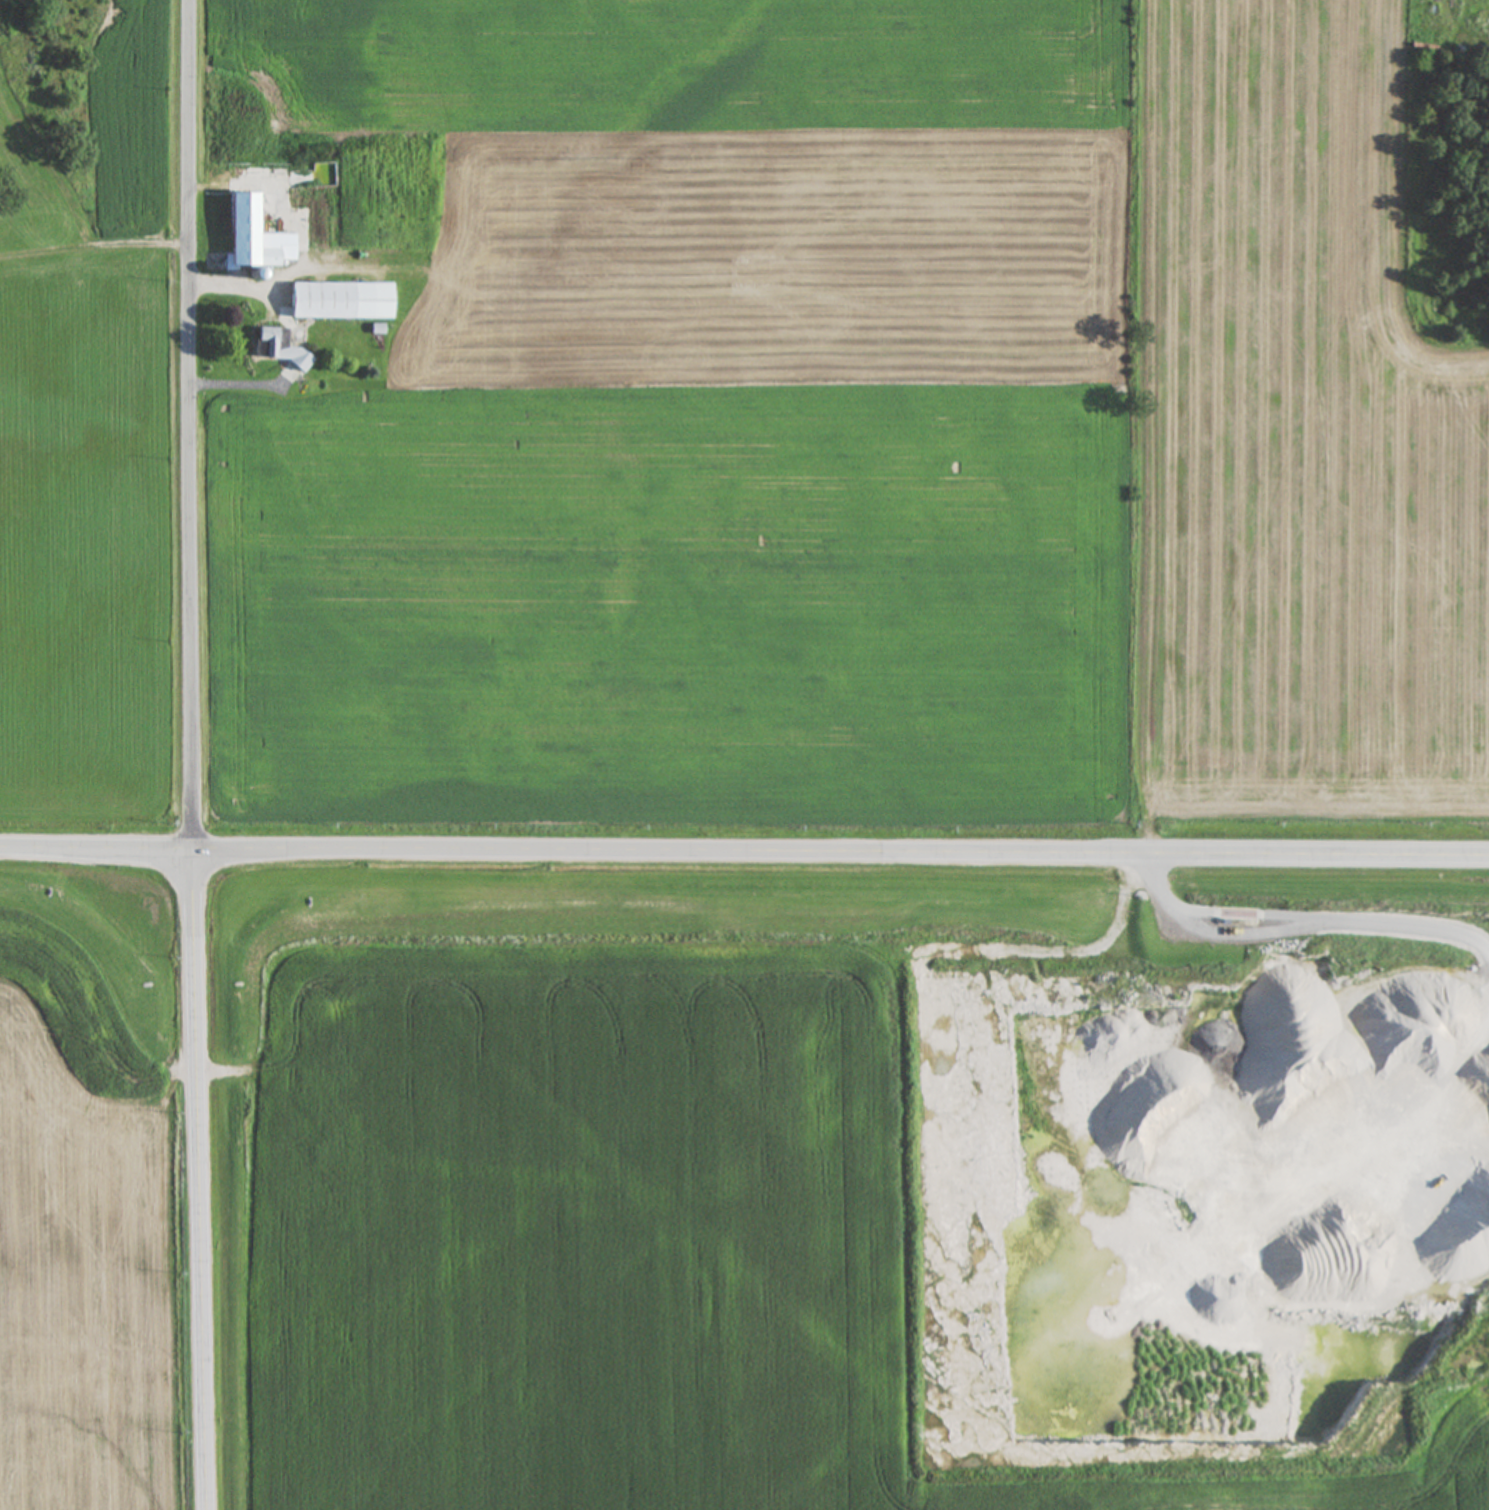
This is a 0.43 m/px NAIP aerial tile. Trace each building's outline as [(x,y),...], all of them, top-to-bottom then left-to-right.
[(228,194),(228,268),(279,268),(279,262),(296,262),(296,234),(257,234),(257,194),(228,194)] [(392,319),(392,284),(291,284),(291,319),(392,319)] [(286,329),(255,329),(255,362),(308,363),(308,352),(286,351),(286,329)]
